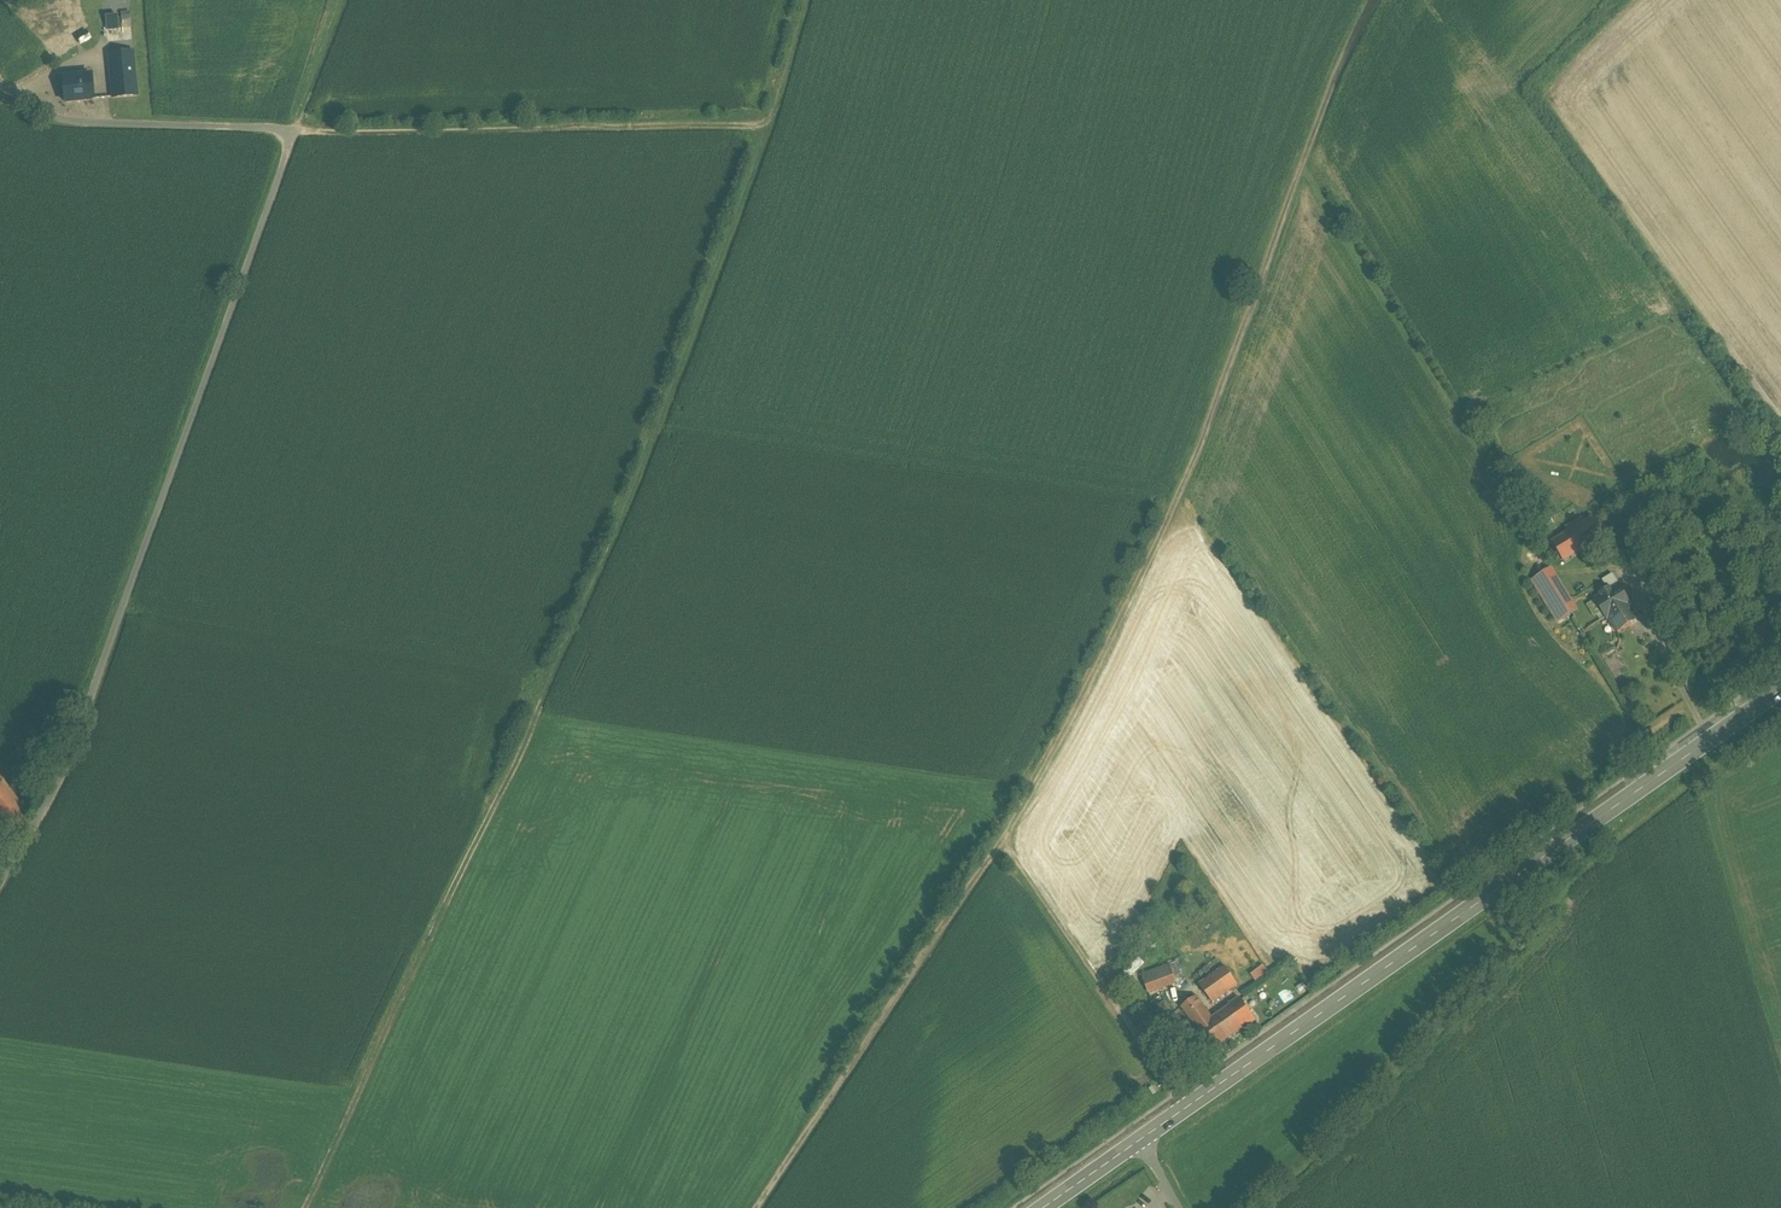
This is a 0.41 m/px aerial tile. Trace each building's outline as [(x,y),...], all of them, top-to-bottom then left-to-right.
[(48,0),(34,5),(39,18),(53,14),(48,0)] [(116,29),(115,14),(101,16),(103,30),(116,29)] [(74,37),(80,45),(90,38),(85,30),(74,37)] [(134,52),(109,54),(114,98),(138,96),(134,52)] [(92,76),(63,79),(66,103),(94,100),(92,76)] [(1593,517),(1552,542),(1563,561),(1605,536),(1593,517)] [(1615,543),(1602,551),(1607,559),(1620,552),(1615,543)] [(1588,558),(1571,567),(1576,576),(1592,567),(1588,558)] [(1565,605),(1545,573),(1533,580),(1559,623),(1579,611),(1572,601),(1565,605)] [(1612,576),(1591,589),(1606,614),(1628,601),(1612,576)] [(1606,614),(1605,615),(1619,639),(1643,624),(1629,600),(1628,601),(1606,614)] [(0,777),(0,822),(7,831),(28,816),(0,777)] [(1178,962),(1143,975),(1147,987),(1182,974),(1178,962)] [(1261,965),(1248,975),(1255,983),(1268,973),(1261,965)] [(1226,967),(1200,985),(1213,1003),(1238,985),(1226,967)] [(1196,997),(1183,1007),(1198,1028),(1211,1018),(1196,997)] [(1255,1020),(1240,998),(1229,1006),(1245,1027),(1255,1020)] [(1198,1028),(1213,1050),(1245,1027),(1229,1006),(1211,1018),(1198,1028)]
